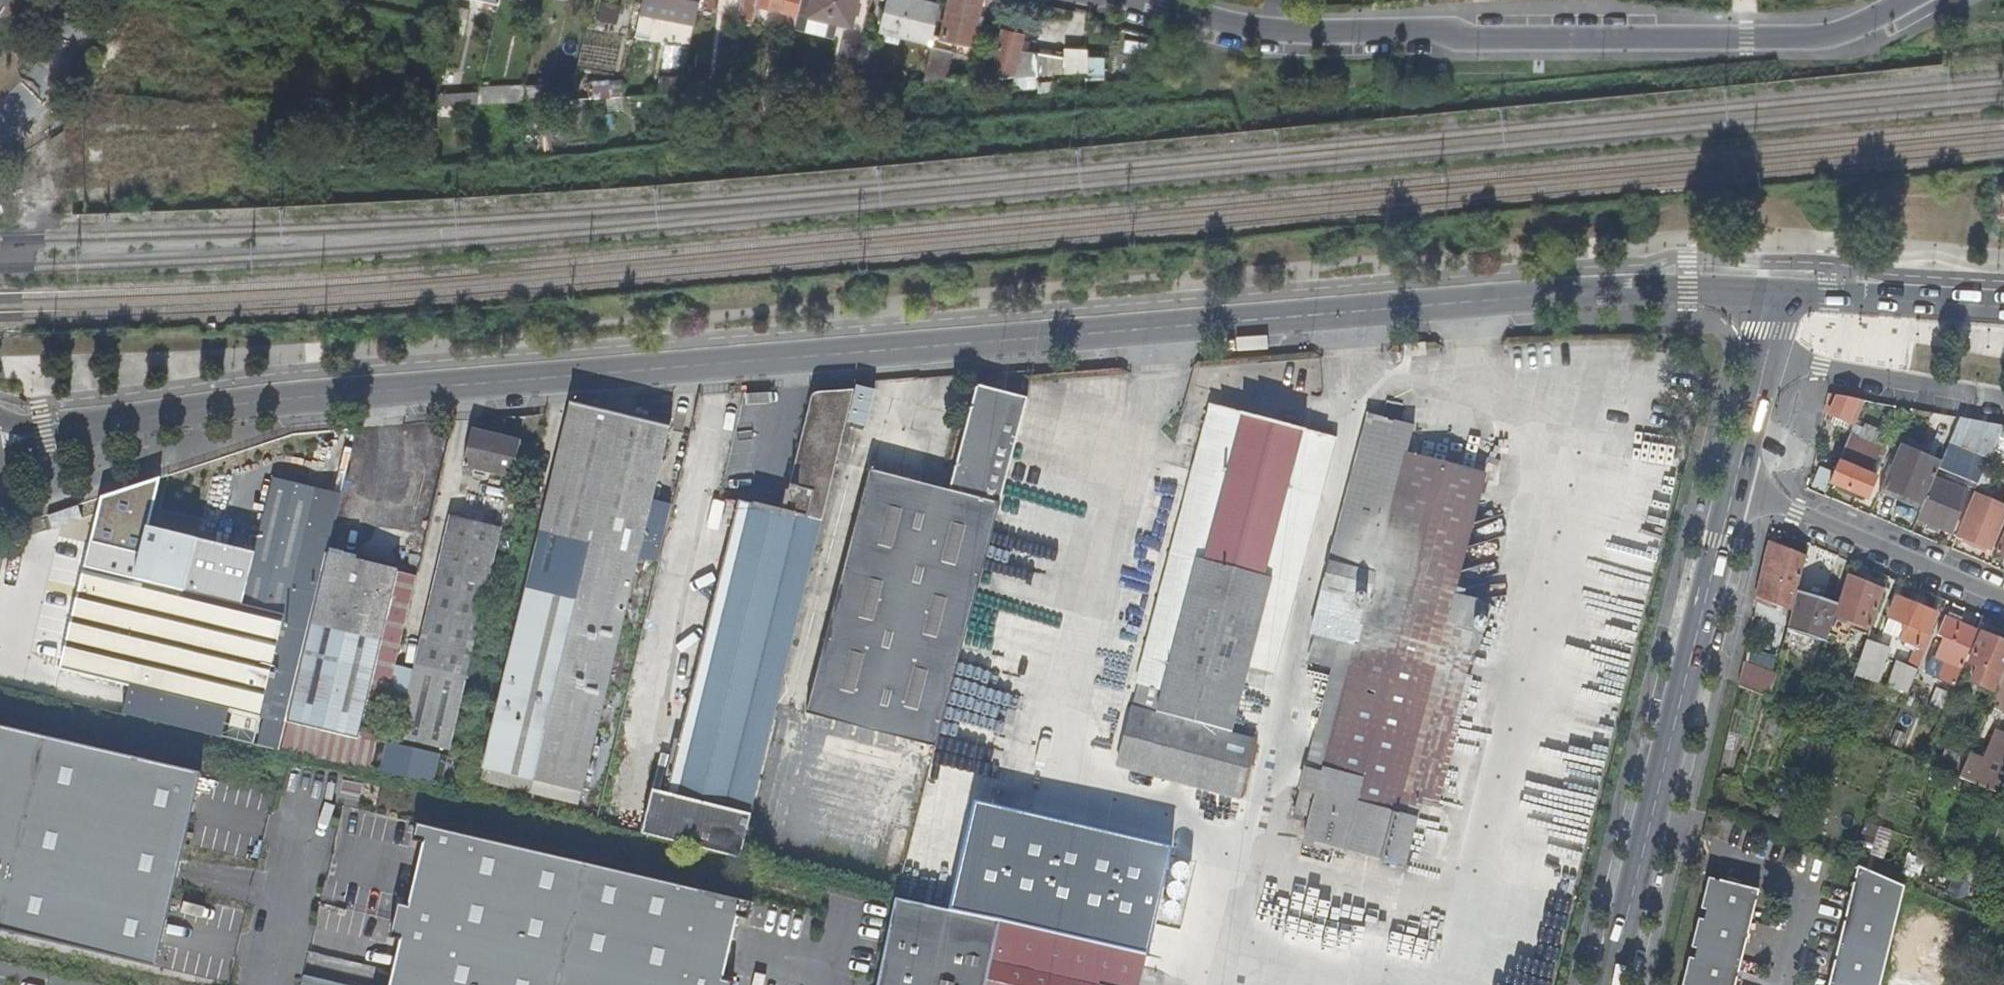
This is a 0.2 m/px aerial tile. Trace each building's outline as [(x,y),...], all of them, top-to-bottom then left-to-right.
[(636,29),(651,32),(655,13),(695,21),(700,0),(643,0),(636,29)] [(758,1),(799,8),(801,0),(758,0),(758,1)] [(851,27),(857,0),(810,0),(806,17),(851,27)] [(937,8),(920,3),(920,0),(888,0),(881,27),(929,39),(937,8)] [(937,39),(972,46),(982,0),(946,0),(937,39)] [(472,8),(459,4),(453,30),(466,33),(472,8)] [(991,75),(1014,74),(1020,52),(1024,33),(1003,28),(991,75)] [(954,51),(931,46),(925,81),(946,83),(954,51)] [(1020,52),(1014,74),(1013,79),(1085,76),(1085,81),(1105,81),(1105,57),(1088,57),(1088,49),(1063,49),(1063,58),(1020,52)] [(623,96),(623,79),(591,80),(592,97),(623,96)] [(478,103),(524,101),(527,83),(482,85),(481,91),(478,103)] [(436,105),(478,103),(481,91),(439,93),(436,105)] [(1858,214),(1861,201),(1849,198),(1846,212),(1858,214)] [(807,713),(935,745),(1026,398),(976,386),(949,489),(870,469),(807,713)] [(741,857),(741,856),(854,389),(830,391),(816,391),(814,393),(812,396),(784,511),(754,504),(755,503),(740,500),(738,500),(738,502),(739,502),(734,522),(733,522),(732,524),(734,524),(728,547),(727,547),(726,549),(727,549),(722,572),(721,572),(720,575),(721,575),(716,597),(714,597),(714,598),(716,599),(710,620),(709,620),(708,623),(709,623),(703,645),(702,645),(702,647),(703,647),(697,671),(696,671),(695,673),(697,674),(691,695),(690,695),(690,697),(691,697),(685,720),(684,720),(683,723),(684,723),(679,744),(678,744),(677,746),(678,746),(673,768),(672,768),(671,770),(672,771),(667,793),(652,789),(641,833),(741,857)] [(1831,392),(1826,411),(1855,423),(1865,399),(1831,392)] [(572,402),(484,767),(582,791),(668,427),(670,428),(671,421),(636,413),(635,418),(572,402)] [(1209,406),(1210,407),(1136,683),(1161,690),(1156,713),(1133,707),(1118,766),(1240,798),(1255,739),(1232,733),(1249,667),(1274,673),(1334,440),(1336,440),(1336,438),(1309,432),(1210,405),(1209,406)] [(1389,578),(1420,458),(1404,454),(1412,424),(1366,413),(1352,469),(1312,634),(1341,640),(1317,739),(1333,743),(1325,773),(1309,770),(1306,769),(1295,813),(1310,818),(1305,838),(1321,842),(1376,627),(1360,622),(1373,574),(1389,578)] [(521,441),(473,429),(464,466),(513,477),(521,441)] [(1940,468),(1942,462),(1901,443),(1884,486),(1925,503),(1936,477),(1940,468)] [(1844,449),(1835,471),(1831,481),(1868,496),(1877,475),(1870,472),(1874,462),(1844,449)] [(1482,474),(1420,458),(1389,578),(1438,591),(1452,594),(1482,474)] [(1831,481),(1835,471),(1820,466),(1813,483),(1827,489),(1831,481)] [(91,543),(78,597),(76,597),(61,659),(59,669),(231,709),(225,735),(252,741),(258,717),(260,717),(315,487),(271,476),(253,553),(149,528),(161,478),(102,498),(91,543)] [(1925,503),(1919,517),(1952,531),(1970,491),(1936,477),(1925,503)] [(1992,548),(2003,520),(2003,508),(2000,506),(2003,497),(1991,492),(1987,500),(1977,496),(1960,535),(1992,548)] [(76,506),(46,516),(50,530),(80,520),(76,506)] [(501,528),(452,517),(400,738),(448,749),(501,528)] [(1769,544),(1754,596),(1794,608),(1799,591),(1809,556),(1769,544)] [(327,553),(287,722),(322,730),(359,738),(398,571),(327,553)] [(1376,627),(1389,578),(1373,574),(1360,622),(1376,627)] [(1849,574),(1840,603),(1836,613),(1872,627),(1885,590),(1849,574)] [(1438,591),(1389,578),(1376,627),(1439,642),(1452,645),(1465,649),(1476,601),(1452,594),(1438,591)] [(1799,591),(1794,608),(1789,628),(1828,641),(1836,615),(1836,613),(1840,603),(1799,591)] [(1927,649),(1934,633),(1930,631),(1938,613),(1900,597),(1891,616),(1908,624),(1902,638),(1918,645),(1927,649)] [(1971,648),(1979,629),(1947,616),(1936,642),(1954,649),(1957,642),(1971,648)] [(1439,642),(1376,627),(1321,842),(1359,852),(1406,863),(1417,816),(1397,811),(1439,642)] [(2003,670),(2003,640),(1982,632),(1968,665),(1978,668),(1972,682),(1996,692),(2003,670)] [(1868,639),(1856,674),(1878,682),(1890,647),(1868,639)] [(1447,667),(1452,645),(1439,642),(1397,811),(1417,816),(1423,793),(1433,795),(1464,672),(1447,667)] [(1908,669),(1918,673),(1927,649),(1918,645),(1908,669)] [(1940,678),(1956,685),(1964,665),(1948,659),(1940,678)] [(1739,685),(1769,697),(1775,673),(1744,662),(1739,685)] [(1996,692),(1991,706),(2003,711),(2003,670),(1996,692)] [(287,722),(280,751),(371,772),(378,743),(359,738),(322,730),(287,722)] [(0,725),(0,923),(156,959),(171,893),(181,843),(199,770),(0,725)] [(1998,794),(2003,779),(2003,732),(1995,728),(1983,756),(1970,751),(1959,778),(1998,794)] [(1333,743),(1317,739),(1309,770),(1325,773),(1333,743)] [(441,755),(387,743),(380,773),(435,785),(441,755)] [(506,775),(503,786),(526,791),(529,780),(506,775)] [(1006,920),(1049,930),(1148,954),(1170,849),(977,805),(954,908),(1006,920)] [(1884,856),(1892,829),(1864,821),(1856,847),(1884,856)] [(416,823),(414,835),(424,837),(408,907),(398,904),(392,933),(402,936),(391,984),(732,984),(733,983),(720,980),(736,915),(745,917),(749,900),(416,823)] [(1907,885),(1851,862),(1822,984),(1882,984),(1907,885)] [(1756,888),(1707,875),(1699,907),(1704,908),(1702,918),(1697,917),(1690,946),(1695,947),(1692,957),(1687,956),(1680,984),(1681,984),(1733,984),(1756,888)] [(1001,920),(954,908),(898,894),(895,907),(878,984),(987,984),(1001,920)] [(1217,984),(1411,984),(1412,982),(1427,984),(1434,952),(1231,913),(1217,984)] [(987,984),(1141,984),(1148,954),(1049,930),(1006,920),(1001,920),(987,984)]
